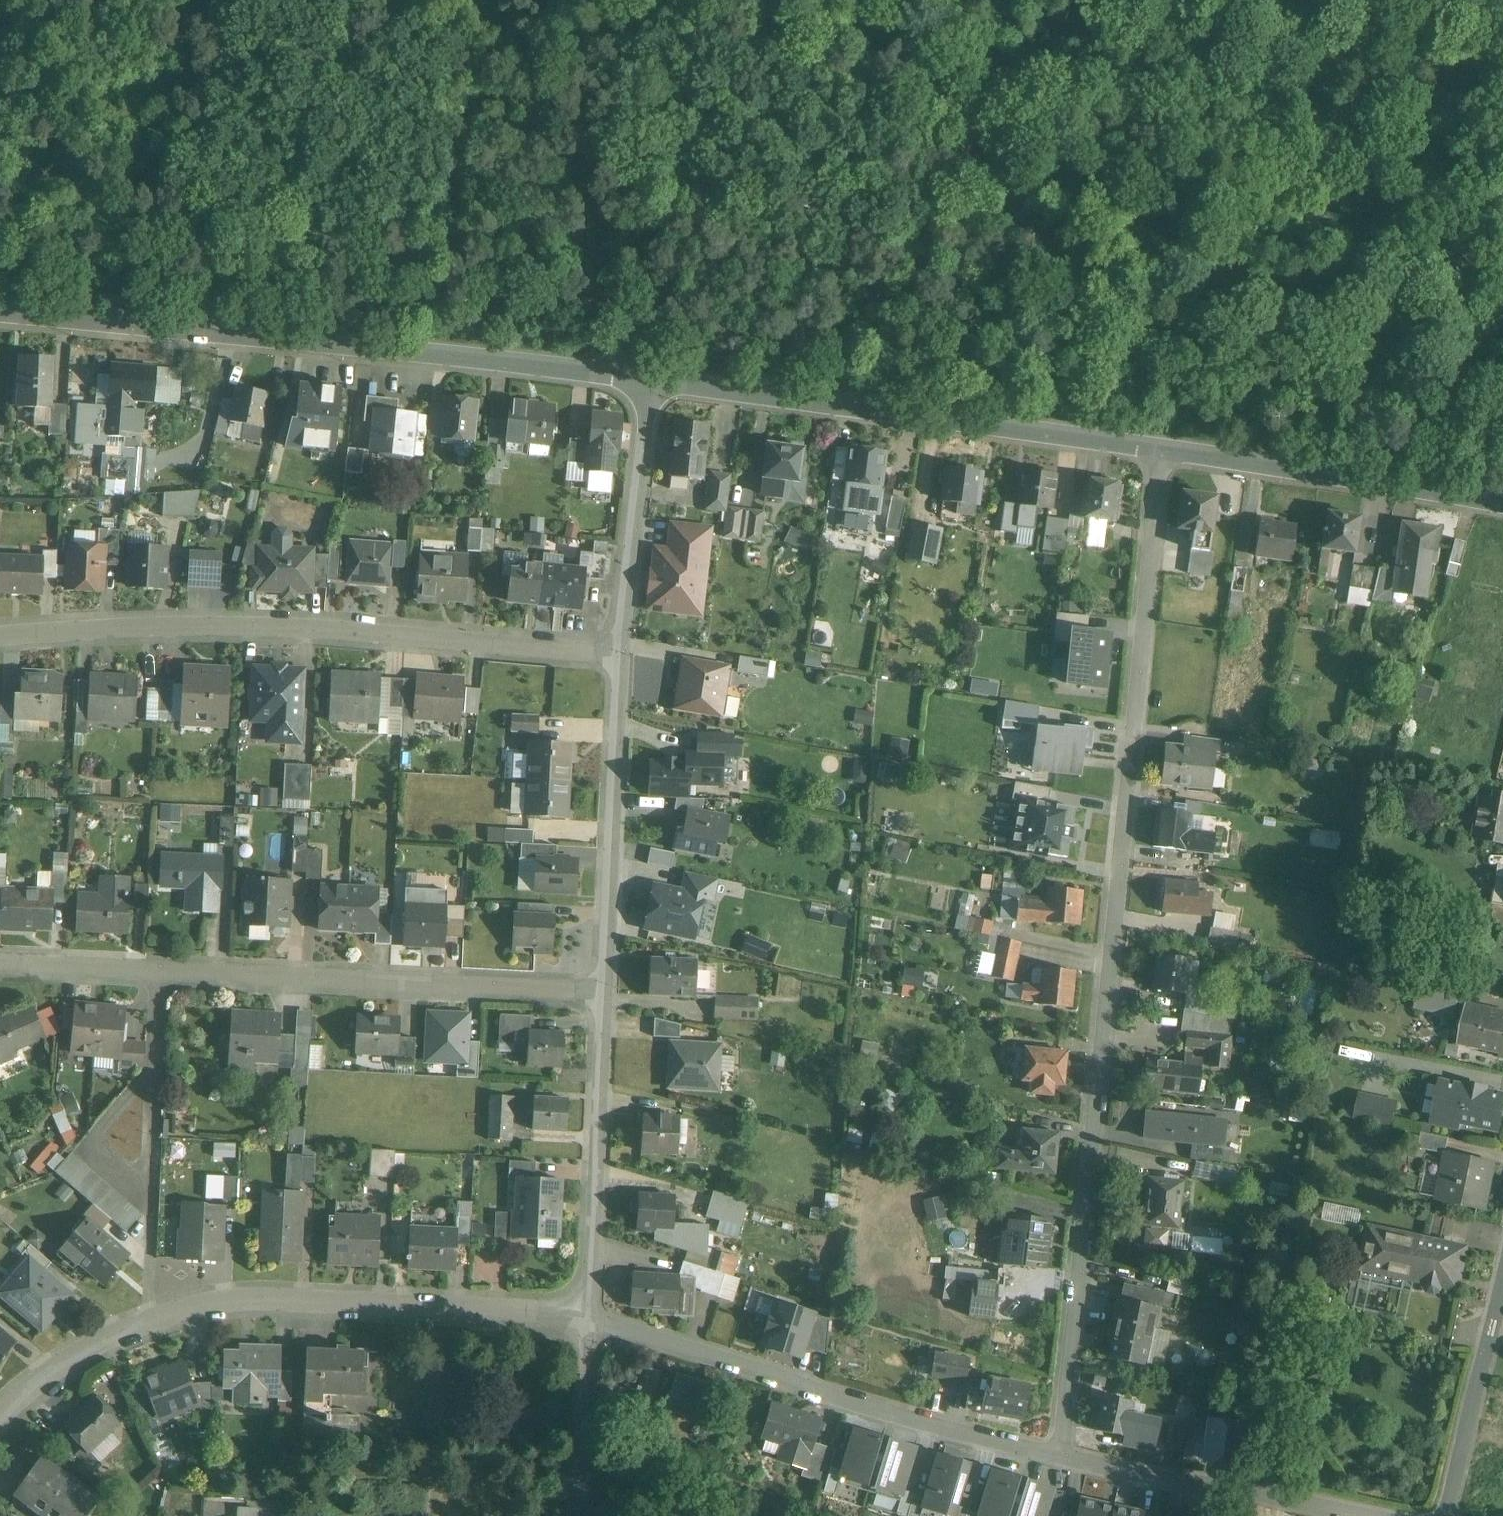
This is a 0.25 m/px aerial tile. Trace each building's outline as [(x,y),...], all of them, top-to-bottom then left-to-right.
[(55,351),(20,349),(17,422),(52,423),(51,433),(66,434),(68,405),(53,404),(55,351)] [(131,438),(133,416),(133,415),(134,401),(153,402),(156,368),(111,364),(106,436),(131,438)] [(342,390),(300,385),(296,421),(291,421),(285,447),(335,452),(342,390)] [(268,393),(254,390),(237,387),(230,422),(244,425),(241,439),(258,442),(258,441),(261,428),(262,428),(268,393)] [(474,442),(478,401),(477,401),(474,397),(473,397),(465,396),(461,399),(444,397),(442,407),(439,439),(474,442)] [(371,452),(396,455),(397,455),(411,457),(415,415),(397,413),(397,403),(366,400),(364,422),(375,423),(371,452)] [(506,441),(520,443),(521,443),(551,446),(555,406),(510,401),(508,421),(505,441),(506,441)] [(439,439),(442,407),(430,406),(427,437),(439,439)] [(588,472),(587,491),(611,493),(612,474),(615,474),(617,453),(619,453),(622,417),(592,414),(590,441),(589,447),(587,447),(585,465),(585,472),(588,472)] [(506,441),(505,441),(508,421),(489,419),(487,445),(489,445),(506,447),(506,441)] [(708,427),(685,424),(676,423),(670,477),(702,480),(705,460),(708,427)] [(570,440),(568,463),(585,465),(587,447),(589,447),(590,441),(570,440)] [(786,447),(784,447),(783,447),(767,445),(763,477),(763,478),(764,479),(762,494),(800,500),(801,499),(803,483),(803,482),(799,482),(799,478),(800,478),(801,473),(801,467),(803,450),(802,449),(802,444),(787,442),(786,447)] [(487,467),(503,469),(506,447),(489,445),(487,467)] [(851,448),(848,469),(846,483),(862,485),(860,503),(877,505),(884,453),(883,452),(881,449),(871,448),(867,450),(851,448)] [(348,449),(345,469),(345,472),(361,474),(364,451),(348,449)] [(127,480),(128,470),(129,456),(104,454),(102,478),(127,480)] [(942,501),(946,502),(957,504),(956,514),(974,517),(976,506),(977,506),(981,473),(947,468),(947,469),(946,471),(944,470),(940,472),(939,483),(942,486),(944,487),(942,501)] [(1037,508),(1052,510),(1056,476),(1055,475),(1053,472),(1043,471),(1040,473),(1023,471),(1018,505),(1037,508)] [(725,511),(728,490),(728,489),(730,476),(711,473),(706,509),(725,511)] [(1084,518),(1115,522),(1120,484),(1103,482),(1101,478),(1091,477),(1088,480),(1086,480),(1085,489),(1081,518),(1084,518)] [(1081,518),(1085,489),(1073,487),(1069,521),(1068,528),(1080,530),(1082,530),(1084,518),(1081,518)] [(178,492),(177,499),(176,518),(192,519),(199,491),(178,492)] [(176,518),(177,504),(177,493),(164,493),(162,517),(176,518)] [(1216,498),(1189,494),(1183,493),(1183,494),(1178,529),(1194,531),(1191,550),(1208,552),(1211,534),(1211,533),(1216,498)] [(892,497),(889,510),(886,529),(900,531),(906,500),(892,497)] [(1005,504),(1001,531),(1016,533),(1017,527),(1034,529),(1037,508),(1018,505),(1005,504)] [(738,539),(741,519),(741,518),(742,510),(727,508),(724,537),(738,539)] [(763,513),(757,512),(750,511),(746,540),(759,541),(763,513)] [(1360,518),(1327,513),(1322,549),(1329,550),(1354,554),(1360,518)] [(1068,528),(1069,521),(1047,518),(1043,550),(1065,553),(1066,542),(1068,528)] [(1291,561),(1295,537),(1296,527),(1272,524),(1272,522),(1260,520),(1255,556),(1291,561)] [(934,564),(937,548),(941,529),(913,524),(906,559),(934,564)] [(1434,565),(1439,529),(1402,524),(1396,570),(1393,589),(1426,593),(1430,565),(1434,565)] [(673,526),(670,552),(697,555),(697,557),(705,558),(709,530),(673,526)] [(793,526),(787,540),(807,550),(814,537),(793,526)] [(469,528),(469,532),(468,552),(480,553),(482,529),(469,528)] [(1080,530),(1068,528),(1066,542),(1078,543),(1080,530)] [(103,565),(116,566),(119,531),(98,529),(97,547),(104,548),(103,565)] [(1455,540),(1445,574),(1457,577),(1466,543),(1455,540)] [(260,549),(260,542),(248,541),(241,565),(259,566),(259,548),(260,549)] [(348,582),(381,585),(386,585),(387,585),(390,546),(352,543),(351,544),(348,582)] [(603,573),(606,550),(606,544),(594,543),(591,571),(592,572),(603,573)] [(342,546),(330,545),(329,556),(327,580),(339,581),(342,546)] [(104,548),(97,547),(70,546),(67,589),(101,591),(103,565),(104,548)] [(165,549),(139,547),(131,547),(129,586),(162,589),(163,588),(165,549)] [(313,550),(287,549),(286,549),(260,549),(259,548),(259,566),(259,569),(253,569),(250,576),(250,582),(252,589),(258,589),(259,591),(309,592),(311,592),(312,592),(312,588),(312,555),(313,550)] [(1318,574),(1325,576),(1329,550),(1322,549),(1318,574)] [(1191,550),(1190,553),(1187,573),(1209,577),(1210,576),(1213,553),(1208,552),(1191,550)] [(43,551),(43,559),(42,579),(55,579),(56,551),(43,551)] [(697,557),(697,555),(670,552),(656,551),(654,574),(652,573),(650,592),(652,592),(650,608),(699,613),(705,558),(697,557)] [(221,554),(217,554),(190,553),(189,583),(217,585),(219,585),(221,554)] [(538,604),(542,566),(527,565),(528,556),(504,553),(502,576),(510,577),(507,601),(538,604)] [(312,588),(326,589),(327,580),(329,556),(312,555),(312,588)] [(465,603),(466,583),(468,558),(434,556),(433,562),(420,561),(417,599),(418,600),(465,603)] [(43,559),(0,557),(0,592),(41,594),(42,579),(43,559)] [(538,604),(581,609),(585,571),(542,566),(538,604)] [(1374,591),(1379,570),(1353,566),(1349,587),(1374,591)] [(1243,594),(1246,570),(1234,568),(1230,592),(1243,594)] [(1393,589),(1396,570),(1379,568),(1379,570),(1374,591),(1371,602),(1372,603),(1392,605),(1393,589)] [(1230,592),(1226,623),(1238,625),(1243,594),(1230,592)] [(1110,634),(1073,630),(1067,684),(1104,688),(1110,634)] [(740,657),(739,663),(737,673),(767,678),(769,662),(740,657)] [(684,660),(679,686),(676,709),(720,716),(728,667),(684,660)] [(229,671),(213,670),(212,670),(184,669),(181,723),(227,725),(229,671)] [(251,687),(250,697),(250,698),(250,699),(252,701),(251,720),(269,721),(268,741),(300,743),(303,672),(303,671),(254,669),(253,685),(251,687)] [(62,678),(58,678),(57,678),(50,677),(51,673),(50,673),(22,672),(20,696),(15,696),(14,715),(59,718),(60,718),(60,717),(62,678)] [(380,676),(372,676),(332,674),(329,719),(364,721),(365,721),(366,717),(378,718),(380,676)] [(88,713),(88,719),(134,721),(137,678),(90,676),(90,681),(88,713)] [(460,722),(464,680),(416,676),(416,680),(413,718),(460,722)] [(403,680),(390,679),(388,708),(402,708),(403,680)] [(1431,699),(1433,681),(1422,679),(1420,698),(1431,699)] [(402,717),(413,718),(416,680),(403,680),(402,708),(402,717)] [(76,712),(88,713),(90,681),(78,681),(76,712)] [(160,681),(160,690),(158,712),(172,712),(173,683),(173,682),(160,681)] [(0,710),(0,711),(0,718),(0,725),(13,726),(14,715),(15,696),(1,695),(0,710)] [(538,732),(539,719),(539,718),(538,718),(512,717),(511,730),(511,731),(538,732)] [(1056,733),(1041,731),(1040,731),(1036,731),(1032,767),(1081,772),(1083,749),(1091,749),(1094,728),(1057,724),(1056,733)] [(651,763),(649,796),(677,798),(688,799),(689,782),(720,783),(721,756),(739,757),(740,736),(700,735),(699,754),(687,753),(687,764),(677,764),(676,763),(666,762),(664,763),(651,763)] [(1218,754),(1220,741),(1185,736),(1183,747),(1183,749),(1213,753),(1218,754)] [(906,755),(909,740),(895,737),(892,752),(906,755)] [(569,764),(570,746),(530,744),(528,780),(567,782),(568,764),(569,764)] [(1166,744),(1160,783),(1208,789),(1213,753),(1183,749),(1183,747),(1166,744)] [(309,801),(309,793),(310,793),(311,766),(284,764),(283,799),(283,800),(309,801)] [(10,791),(10,790),(10,776),(0,775),(0,797),(9,797),(10,791)] [(567,782),(528,780),(526,816),(566,818),(567,799),(566,799),(567,782)] [(261,804),(278,805),(279,788),(262,787),(261,804)] [(1480,828),(1490,830),(1488,839),(1502,842),(1502,796),(1496,794),(1493,811),(1480,809),(1476,827),(1480,828)] [(701,814),(704,800),(688,799),(677,798),(674,810),(689,813),(689,812),(701,814)] [(1066,859),(1075,809),(1021,799),(1012,849),(1066,859)] [(161,803),(160,819),(181,820),(181,804),(161,803)] [(1186,849),(1188,832),(1190,815),(1158,811),(1154,846),(1186,849)] [(675,847),(712,854),(715,840),(723,842),(728,819),(701,814),(689,812),(689,813),(685,831),(678,830),(675,847)] [(234,818),(224,817),(220,817),(219,847),(232,848),(233,847),(234,818)] [(532,845),(533,831),(506,829),(505,843),(521,844),(532,845)] [(1214,835),(1188,832),(1186,849),(1211,853),(1214,835)] [(291,872),(306,872),(307,849),(308,837),(293,836),(291,872)] [(556,860),(557,846),(532,845),(521,844),(520,858),(536,859),(556,860)] [(305,879),(321,880),(322,850),(307,849),(306,872),(305,879)] [(651,849),(650,853),(648,864),(670,869),(671,869),(674,854),(673,853),(651,849)] [(53,873),(66,874),(67,874),(68,854),(54,853),(53,873)] [(221,857),(219,857),(162,854),(161,879),(178,879),(178,881),(180,881),(180,880),(187,880),(185,911),(217,912),(218,912),(218,911),(221,857)] [(536,859),(534,891),(575,893),(577,861),(556,860),(536,859)] [(680,892),(654,886),(646,927),(646,928),(694,938),(702,898),(715,901),(719,879),(684,872),(680,892)] [(66,874),(53,873),(52,892),(52,903),(65,903),(66,874)] [(76,930),(84,931),(127,933),(129,897),(129,895),(129,877),(109,876),(108,877),(107,896),(78,895),(76,930)] [(260,880),(257,879),(256,879),(245,879),(243,915),(249,915),(248,926),(270,927),(270,932),(272,934),(283,935),(284,935),(286,933),(286,928),(287,927),(289,881),(264,880),(263,880),(263,878),(261,878),(260,880)] [(1497,879),(1493,903),(1502,905),(1502,880),(1497,879)] [(1162,912),(1187,914),(1209,916),(1212,894),(1197,892),(1197,883),(1165,880),(1162,912)] [(134,908),(146,909),(148,909),(149,886),(136,885),(135,885),(135,886),(134,908)] [(321,886),(319,930),(347,931),(349,888),(321,886)] [(349,888),(347,931),(375,932),(376,914),(377,889),(349,888)] [(1049,888),(1048,896),(1047,904),(1018,901),(1017,919),(1045,922),(1046,923),(1079,926),(1082,892),(1082,891),(1081,891),(1049,888)] [(2,890),(0,927),(50,929),(52,903),(52,892),(2,890)] [(406,890),(403,946),(444,948),(445,936),(446,906),(447,892),(406,890)] [(1003,900),(1001,917),(1001,918),(1016,919),(1018,902),(1018,901),(1003,900)] [(518,904),(518,915),(553,917),(553,905),(518,904)] [(463,937),(463,932),(464,907),(446,906),(445,936),(463,937)] [(1215,912),(1212,929),(1232,933),(1235,916),(1215,912)] [(390,945),(392,915),(376,914),(375,932),(374,944),(390,945)] [(514,951),(514,946),(534,947),(534,952),(552,953),(554,917),(553,917),(518,915),(514,915),(512,951),(514,951)] [(972,932),(988,935),(990,935),(992,922),(974,919),(972,932)] [(1236,947),(1239,934),(1232,933),(1212,929),(1210,928),(1208,942),(1236,947)] [(742,949),(764,960),(772,943),(749,933),(742,949)] [(1017,958),(1020,943),(989,936),(986,951),(997,954),(1017,958)] [(992,977),(1012,981),(1017,958),(997,954),(992,977)] [(1154,990),(1186,994),(1190,959),(1157,955),(1154,990)] [(697,961),(694,961),(693,961),(651,959),(649,993),(650,995),(693,997),(695,997),(697,961)] [(1074,972),(1070,972),(1043,969),(1041,986),(1023,985),(1022,999),(1022,1000),(1039,1002),(1039,1004),(1070,1008),(1071,1007),(1074,973),(1074,972)] [(1459,989),(1445,987),(1436,985),(1433,997),(1456,1002),(1459,989)] [(1209,1016),(1211,997),(1186,994),(1184,1011),(1209,1016)] [(1433,997),(1430,1009),(1429,1013),(1427,1013),(1426,1016),(1428,1017),(1428,1019),(1451,1024),(1456,1003),(1433,997)] [(715,998),(715,1002),(714,1017),(757,1019),(758,1000),(715,998)] [(73,1030),(75,1005),(63,1004),(61,1029),(73,1030)] [(31,1005),(0,1018),(0,1065),(16,1058),(15,1052),(46,1038),(35,1015),(31,1005)] [(71,1053),(95,1055),(97,1031),(99,1032),(99,1022),(100,1022),(102,1007),(75,1005),(73,1030),(71,1053)] [(1458,1036),(1458,1037),(1457,1042),(1457,1043),(1499,1052),(1499,1056),(1502,1057),(1502,1013),(1465,1005),(1458,1036)] [(125,1009),(102,1007),(100,1022),(99,1022),(99,1032),(97,1031),(95,1055),(121,1057),(122,1042),(125,1009)] [(60,1032),(50,1009),(35,1015),(46,1038),(60,1032)] [(1207,1033),(1209,1016),(1184,1011),(1181,1032),(1186,1032),(1185,1047),(1212,1050),(1210,1067),(1227,1069),(1228,1069),(1228,1068),(1231,1036),(1207,1033)] [(255,1062),(272,1063),(274,1063),(277,1015),(238,1012),(237,1012),(237,1013),(234,1069),(254,1071),(255,1062)] [(469,1015),(428,1013),(426,1061),(459,1062),(458,1079),(479,1079),(480,1043),(468,1042),(469,1015)] [(514,1045),(515,1032),(528,1033),(529,1032),(530,1032),(531,1016),(502,1015),(501,1015),(499,1044),(514,1045)] [(398,1020),(358,1018),(357,1052),(396,1054),(397,1054),(398,1038),(398,1020)] [(680,1025),(662,1021),(654,1019),(653,1036),(679,1037),(680,1025)] [(562,1067),(563,1034),(530,1032),(529,1032),(528,1033),(515,1032),(514,1045),(514,1050),(528,1050),(527,1065),(561,1066),(562,1067)] [(308,1068),(309,1052),(309,1051),(310,1036),(296,1035),(294,1065),(294,1067),(308,1068)] [(415,1038),(398,1038),(397,1054),(396,1054),(395,1066),(414,1067),(415,1038)] [(119,1067),(141,1069),(144,1065),(145,1044),(122,1042),(121,1057),(119,1067)] [(671,1043),(670,1057),(669,1087),(716,1090),(719,1047),(719,1046),(718,1046),(671,1043)] [(1063,1084),(1066,1059),(1066,1058),(1067,1053),(1066,1053),(1026,1049),(1023,1080),(1032,1081),(1031,1092),(1031,1093),(1052,1095),(1054,1083),(1063,1084)] [(1143,1089),(1176,1092),(1181,1093),(1181,1092),(1182,1092),(1197,1093),(1200,1072),(1200,1071),(1202,1060),(1191,1059),(1191,1054),(1185,1054),(1184,1054),(1183,1064),(1147,1060),(1146,1060),(1143,1089)] [(722,1055),(723,1070),(735,1070),(734,1055),(722,1055)] [(307,1087),(308,1076),(308,1075),(308,1068),(294,1067),(293,1069),(291,1069),(291,1070),(290,1085),(307,1087)] [(1487,1127),(1498,1129),(1502,1106),(1502,1096),(1486,1092),(1486,1088),(1466,1084),(1465,1088),(1440,1082),(1432,1122),(1458,1128),(1459,1121),(1487,1127)] [(77,1138),(67,1113),(80,1108),(75,1095),(51,1104),(65,1142),(77,1138)] [(490,1096),(489,1116),(488,1139),(511,1141),(514,1097),(490,1096)] [(1395,1103),(1366,1097),(1360,1096),(1355,1119),(1390,1126),(1391,1125),(1395,1103)] [(568,1099),(534,1098),(532,1130),(567,1132),(568,1099)] [(1227,1122),(1147,1114),(1145,1131),(1145,1138),(1224,1146),(1227,1122)] [(643,1116),(641,1147),(641,1151),(677,1153),(679,1118),(672,1117),(671,1116),(663,1116),(660,1116),(660,1117),(659,1117),(643,1116)] [(291,1127),(290,1143),(305,1144),(307,1128),(291,1127)] [(997,1167),(1035,1172),(1054,1173),(1058,1134),(1018,1130),(1017,1130),(1016,1148),(1021,1149),(1020,1153),(998,1151),(997,1167)] [(1445,1154),(1448,1139),(1448,1138),(1421,1133),(1418,1148),(1445,1154)] [(395,1151),(393,1151),(371,1150),(369,1176),(369,1177),(370,1177),(393,1178),(394,1178),(395,1152),(395,1151)] [(1484,1209),(1489,1186),(1489,1185),(1493,1162),(1445,1152),(1436,1200),(1484,1209)] [(55,1172),(57,1169),(65,1160),(57,1154),(47,1165),(55,1172)] [(141,1214),(113,1191),(70,1154),(55,1172),(126,1232),(141,1214)] [(301,1157),(301,1156),(286,1155),(284,1181),(299,1183),(301,1157)] [(314,1184),(316,1158),(301,1157),(299,1183),(314,1184)] [(535,1162),(515,1161),(510,1161),(509,1178),(534,1179),(535,1162)] [(1219,1166),(1213,1165),(1196,1161),(1192,1177),(1215,1182),(1216,1181),(1219,1166)] [(237,1178),(231,1177),(223,1177),(222,1201),(234,1202),(235,1202),(236,1201),(237,1178)] [(511,1238),(558,1240),(561,1180),(534,1179),(509,1178),(507,1213),(512,1213),(511,1238)] [(1178,1227),(1182,1183),(1182,1182),(1150,1179),(1147,1204),(1147,1205),(1145,1205),(1144,1217),(1144,1218),(1146,1218),(1145,1224),(1178,1227)] [(265,1191),(264,1203),(262,1260),(299,1262),(302,1194),(302,1193),(265,1191)] [(706,1216),(727,1222),(740,1226),(748,1201),(713,1191),(706,1216)] [(655,1240),(672,1245),(707,1256),(709,1225),(674,1223),(675,1196),(639,1194),(638,1194),(638,1202),(631,1202),(630,1212),(638,1212),(637,1230),(655,1231),(655,1240)] [(926,1197),(928,1218),(953,1216),(950,1194),(926,1197)] [(457,1202),(456,1216),(471,1217),(472,1203),(457,1202)] [(1357,1227),(1358,1223),(1361,1210),(1325,1203),(1321,1219),(1322,1220),(1357,1227)] [(205,1204),(193,1204),(184,1204),(182,1260),(220,1262),(221,1262),(223,1210),(205,1209),(205,1204)] [(86,1220),(95,1227),(95,1228),(101,1232),(111,1220),(93,1205),(81,1218),(85,1222),(86,1220)] [(1309,1213),(1289,1210),(1286,1210),(1284,1223),(1306,1227),(1307,1227),(1309,1213)] [(511,1238),(512,1213),(507,1213),(496,1212),(494,1237),(511,1238)] [(377,1266),(379,1228),(379,1227),(379,1218),(335,1216),(334,1235),(329,1235),(329,1236),(328,1263),(328,1264),(329,1264),(377,1266)] [(456,1246),(470,1247),(471,1217),(456,1216),(456,1230),(456,1231),(456,1246)] [(1000,1263),(1014,1264),(1044,1267),(1049,1220),(1010,1216),(1008,1232),(1003,1232),(1000,1263)] [(86,1220),(83,1224),(60,1251),(77,1265),(80,1263),(105,1284),(128,1256),(86,1220)] [(456,1231),(456,1230),(410,1228),(409,1256),(407,1256),(406,1260),(409,1261),(409,1267),(455,1269),(456,1246),(456,1231)] [(1463,1249),(1434,1242),(1370,1229),(1362,1266),(1363,1267),(1425,1280),(1424,1286),(1426,1290),(1427,1291),(1433,1293),(1439,1289),(1440,1284),(1456,1287),(1464,1249),(1463,1249)] [(51,1263),(35,1250),(35,1249),(24,1240),(16,1249),(22,1254),(22,1255),(29,1261),(30,1260),(43,1272),(51,1263)] [(732,1276),(738,1257),(715,1250),(709,1269),(725,1274),(732,1276)] [(42,1329),(57,1311),(58,1311),(70,1295),(29,1260),(17,1275),(21,1279),(5,1297),(42,1329)] [(706,1277),(709,1269),(683,1261),(679,1276),(706,1277)] [(706,1277),(702,1291),(718,1296),(725,1274),(709,1269),(706,1277)] [(675,1315),(693,1316),(695,1288),(701,1289),(701,1291),(702,1291),(706,1277),(679,1276),(634,1273),(632,1306),(675,1309),(675,1315)] [(974,1280),(970,1311),(970,1315),(970,1316),(992,1318),(996,1283),(974,1280)] [(1144,1304),(1147,1290),(1124,1285),(1121,1300),(1144,1304)] [(1152,1328),(1156,1329),(1160,1308),(1163,1294),(1147,1290),(1144,1304),(1121,1300),(1118,1299),(1113,1320),(1118,1321),(1111,1357),(1144,1364),(1152,1328)] [(1174,1311),(1177,1297),(1163,1294),(1160,1308),(1174,1311)] [(760,1296),(755,1310),(767,1314),(772,1300),(760,1296)] [(814,1314),(782,1304),(776,1303),(772,1317),(770,1317),(766,1330),(768,1331),(763,1345),(801,1357),(801,1356),(804,1348),(814,1314)] [(829,1319),(814,1314),(804,1348),(826,1355),(829,1319)] [(14,1343),(0,1330),(0,1359),(14,1343)] [(331,1395),(361,1396),(363,1352),(348,1351),(349,1347),(337,1346),(336,1350),(307,1349),(304,1414),(330,1415),(331,1395)] [(236,1387),(235,1403),(262,1403),(262,1395),(279,1396),(280,1371),(281,1348),(252,1347),(251,1354),(224,1353),(223,1386),(223,1387),(236,1387)] [(931,1374),(935,1375),(936,1375),(966,1381),(970,1360),(970,1359),(935,1353),(931,1374)] [(192,1384),(183,1363),(158,1373),(157,1370),(141,1377),(157,1416),(180,1406),(183,1411),(200,1404),(192,1384)] [(279,1401),(291,1401),(292,1371),(280,1371),(279,1396),(279,1401)] [(703,1425),(713,1390),(714,1389),(715,1384),(714,1384),(713,1387),(680,1377),(678,1376),(678,1374),(677,1373),(671,1392),(670,1392),(664,1411),(702,1422),(702,1424),(703,1425)] [(1096,1375),(1095,1391),(1117,1392),(1118,1376),(1096,1375)] [(1029,1386),(987,1378),(981,1411),(1023,1418),(1024,1418),(1029,1386)] [(197,1384),(192,1384),(200,1404),(201,1408),(212,1407),(212,1401),(211,1386),(211,1382),(197,1384)] [(211,1386),(212,1401),(222,1401),(223,1387),(223,1386),(211,1386)] [(1103,1395),(1100,1410),(1096,1430),(1126,1436),(1133,1401),(1103,1395)] [(94,1399),(79,1413),(65,1426),(87,1451),(117,1424),(94,1399)] [(805,1467),(813,1442),(820,1419),(773,1405),(763,1438),(783,1444),(779,1459),(805,1467)] [(312,1436),(359,1438),(360,1417),(330,1415),(304,1414),(303,1440),(312,1440),(312,1436)] [(1207,1459),(1216,1461),(1243,1465),(1243,1462),(1249,1427),(1249,1426),(1210,1419),(1207,1440),(1209,1444),(1207,1459)] [(1184,1447),(1187,1432),(1187,1431),(1187,1427),(1172,1424),(1168,1444),(1184,1447)] [(1243,1462),(1258,1465),(1264,1429),(1249,1427),(1243,1462)] [(890,1440),(882,1468),(873,1465),(881,1437),(855,1429),(839,1483),(900,1501),(916,1447),(890,1440)] [(802,1476),(813,1479),(813,1480),(825,1483),(836,1449),(813,1442),(805,1467),(802,1476)] [(102,1465),(96,1459),(88,1451),(87,1451),(83,1447),(75,1455),(92,1473),(102,1465)] [(951,1515),(954,1515),(970,1463),(939,1454),(923,1508),(951,1515)] [(99,1499),(94,1495),(41,1456),(13,1495),(42,1515),(87,1515),(99,1499)] [(993,1470),(979,1515),(1046,1515),(1054,1488),(1028,1481),(1020,1509),(1011,1506),(1019,1478),(993,1470)] [(1082,1500),(1078,1515),(1113,1515),(1115,1507),(1082,1500)] [(1115,1507),(1113,1515),(1142,1515),(1143,1513),(1115,1507)]
